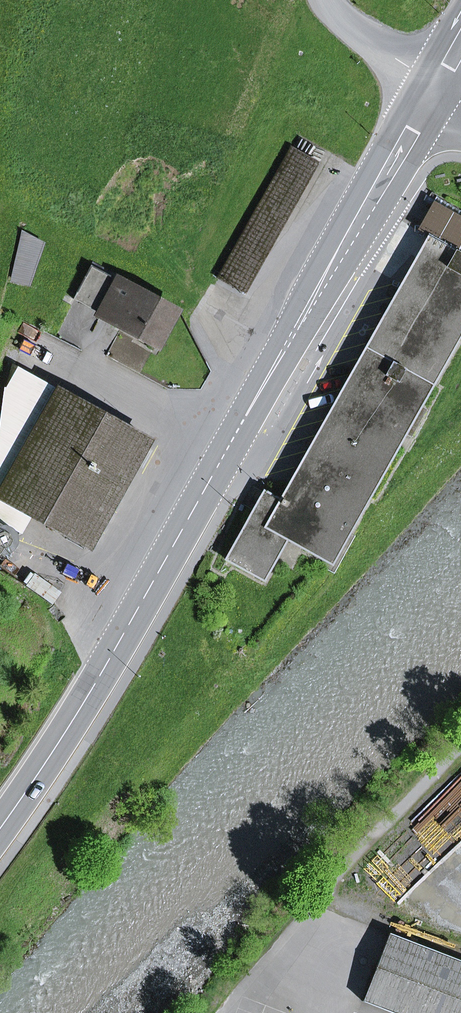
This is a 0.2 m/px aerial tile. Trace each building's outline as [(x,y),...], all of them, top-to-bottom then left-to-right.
[(245,294),(319,162),(293,147),(219,279),(245,294)] [(23,235),(13,279),(29,283),(41,244),(23,235)] [(420,406),(460,332),(460,254),(428,236),(302,461),(364,505),(404,433),(411,437),(426,410),(420,406)] [(174,311),(92,265),(77,291),(103,306),(100,313),(156,343),(174,311)] [(100,313),(103,306),(77,291),(73,298),(100,313)] [(59,393),(12,366),(4,387),(0,421),(0,497),(32,515),(87,545),(133,463),(143,446),(146,439),(60,391),(59,393)] [(133,463),(142,468),(152,451),(143,446),(133,463)] [(286,539),(331,564),(364,505),(302,461),(280,500),(264,491),(226,559),(263,580),(286,539)] [(21,534),(32,515),(0,497),(0,522),(21,534)] [(5,560),(18,535),(0,525),(0,557),(5,560)] [(363,1001),(393,1012),(460,1012),(460,961),(389,933),(363,1001)]
